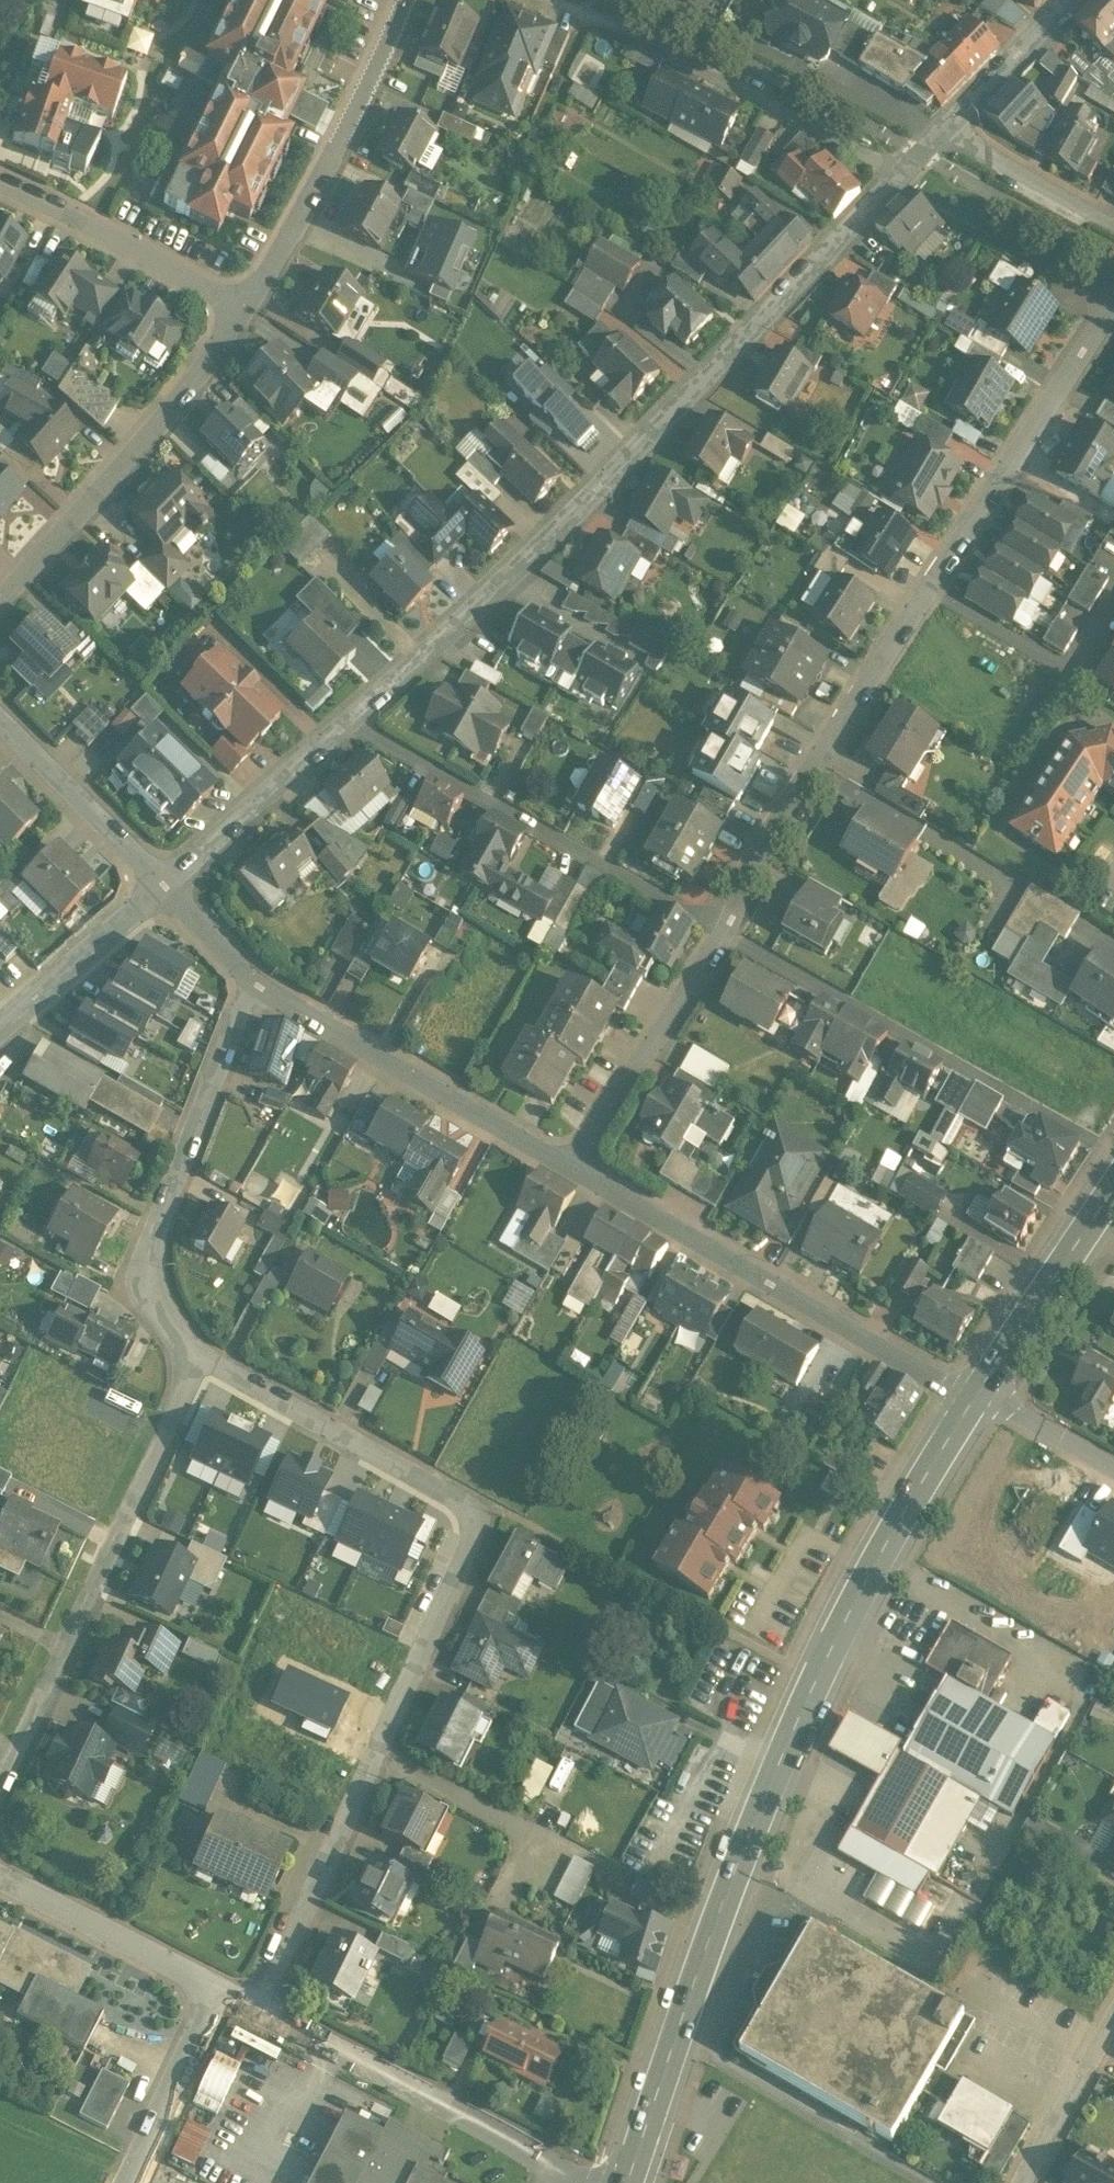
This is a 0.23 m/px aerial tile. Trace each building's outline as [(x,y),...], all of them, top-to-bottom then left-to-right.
[(80,9),(87,11),(84,20),(117,32),(120,23),(127,26),(136,0),(83,0),(80,9)] [(206,59),(196,80),(219,91),(214,102),(218,104),(215,110),(211,108),(188,155),(172,147),(159,174),(174,182),(163,205),(179,213),(217,232),(229,209),(248,218),(289,137),(281,133),(288,119),(301,93),(285,85),(297,62),(292,60),(295,54),(299,56),(312,31),(308,29),(311,23),(315,25),(324,7),(310,0),(236,0),(206,59)] [(809,0),(787,0),(784,6),(777,8),(776,12),(773,13),(768,21),(769,24),(767,27),(770,34),(785,42),(790,41),(792,47),(800,51),(806,49),(807,54),(820,60),(827,58),(831,51),(846,21),(820,8),(821,6),(809,0)] [(1077,25),(1113,60),(1113,0),(1101,0),(1077,25)] [(476,21),(438,5),(418,52),(420,53),(448,64),(456,68),(476,21)] [(508,11),(490,53),(491,54),(481,78),(485,80),(477,100),(513,115),(532,71),(534,72),(540,60),(553,29),(551,29),(508,11)] [(877,38),(846,21),(831,51),(859,67),(877,38)] [(970,22),(956,36),(940,51),(969,79),(997,51),(969,24),(970,22)] [(553,29),(540,60),(555,67),(569,34),(552,27),(551,29),(553,29)] [(906,55),(877,38),(859,67),(859,68),(860,69),(861,69),(904,95),(905,92),(916,101),(931,105),(935,102),(913,80),(912,80),(928,64),(907,52),(906,55)] [(126,79),(38,48),(30,70),(48,76),(41,94),(30,91),(12,142),(23,145),(23,146),(53,157),(84,172),(98,143),(63,131),(66,123),(65,123),(71,106),(111,120),(126,79)] [(928,64),(913,80),(935,102),(941,108),(969,79),(940,51),(928,64)] [(448,64),(420,53),(414,68),(442,80),(448,64)] [(1094,65),(1086,82),(1099,90),(1112,99),(1113,96),(1113,82),(1094,65)] [(1067,68),(1050,97),(1061,104),(1063,101),(1078,77),(1067,68)] [(692,87),(664,73),(651,99),(655,111),(673,120),(673,122),(690,87),(692,88),(692,87)] [(1086,82),(1078,77),(1063,101),(1079,110),(1087,97),(1093,100),(1099,90),(1086,82)] [(1017,80),(985,115),(1015,140),(1035,152),(1035,151),(1042,137),(1032,131),(1026,128),(1046,107),(1047,106),(1017,80)] [(692,88),(690,87),(673,122),(721,147),(739,112),(692,88)] [(328,107),(301,93),(288,119),(315,132),(328,107)] [(1085,115),(1072,108),(1065,120),(1076,127),(1079,120),(1081,121),(1085,115)] [(435,132),(399,113),(378,153),(413,173),(435,132)] [(476,129),(442,114),(436,128),(470,143),(476,129)] [(1076,127),(1065,120),(1054,139),(1044,156),(1076,175),(1076,174),(1086,159),(1097,139),(1089,134),(1092,127),(1081,121),(1079,120),(1076,127)] [(1041,121),(1032,131),(1042,137),(1044,134),(1049,125),(1041,121)] [(774,139),(759,131),(752,143),(767,151),(774,139)] [(1054,139),(1044,134),(1042,137),(1035,151),(1044,156),(1054,139)] [(767,151),(752,143),(741,161),(756,169),(767,151)] [(814,171),(800,157),(794,162),(786,154),(772,168),(795,192),(801,186),(800,185),(814,171)] [(822,154),(813,163),(817,167),(826,158),(822,154)] [(814,171),(800,185),(801,186),(834,219),(861,192),(826,158),(817,167),(814,171)] [(1097,165),(1086,159),(1076,174),(1088,181),(1097,165)] [(741,179),(715,163),(703,183),(711,187),(710,189),(729,200),(741,179)] [(1102,190),(1113,196),(1113,170),(1102,190)] [(398,205),(365,186),(342,228),(381,250),(390,233),(398,238),(412,211),(400,204),(399,205),(398,205)] [(433,201),(407,189),(398,205),(399,205),(400,204),(412,211),(425,218),(433,201)] [(793,226),(757,192),(744,205),(756,217),(744,229),(756,240),(759,237),(763,241),(757,247),(783,272),(811,243),(807,240),(811,236),(811,232),(800,222),(797,222),(793,226)] [(909,192),(875,227),(885,236),(881,241),(886,245),(890,241),(901,252),(904,249),(913,258),(944,226),(934,217),(935,217),(909,192)] [(455,235),(428,223),(406,273),(434,284),(428,297),(446,304),(476,234),(459,227),(455,235)] [(0,227),(0,277),(2,278),(23,240),(0,227)] [(743,262),(716,236),(694,258),(703,266),(708,270),(707,271),(723,286),(731,277),(755,301),(783,272),(757,247),(743,262)] [(640,264),(602,242),(586,269),(617,287),(624,291),(640,264)] [(90,276),(57,254),(29,296),(62,318),(74,300),(75,298),(70,294),(83,274),(89,278),(90,277),(90,276)] [(703,266),(681,254),(672,269),(699,285),(707,271),(703,266)] [(1029,283),(1002,266),(992,283),(1008,293),(1010,292),(1014,294),(1020,284),(1022,286),(1020,288),(1024,291),(1026,288),(1029,283)] [(617,287),(586,269),(574,290),(604,309),(617,287)] [(325,272),(310,297),(308,296),(297,313),(332,335),(334,336),(338,329),(360,293),(325,272)] [(898,287),(874,273),(864,289),(885,302),(884,303),(887,305),(898,287)] [(106,288),(90,277),(89,278),(83,274),(70,294),(75,298),(74,300),(91,311),(103,292),(106,288)] [(864,289),(850,281),(829,315),(863,336),(884,303),(885,302),(864,289)] [(661,297),(649,309),(657,317),(652,323),(666,336),(671,331),(687,346),(713,319),(675,282),(661,297)] [(1057,307),(1026,288),(1024,291),(1020,288),(1022,286),(1020,284),(1014,294),(992,329),(980,322),(968,341),(974,345),(1001,360),(1011,343),(1028,353),(1029,352),(1028,351),(1040,332),(1041,332),(1057,307)] [(651,287),(638,300),(649,309),(661,297),(651,287)] [(604,309),(574,290),(565,305),(595,323),(604,309)] [(91,311),(83,322),(96,331),(101,322),(116,300),(103,292),(91,311)] [(137,303),(121,292),(116,300),(132,311),(137,303)] [(143,305),(138,302),(137,303),(132,311),(118,333),(113,340),(130,351),(131,350),(143,358),(145,360),(154,346),(168,323),(169,322),(154,312),(159,305),(158,302),(150,297),(147,298),(143,305)] [(132,311),(116,300),(101,322),(118,333),(132,311)] [(181,332),(168,323),(154,346),(167,354),(169,352),(181,332)] [(601,325),(579,348),(596,364),(618,342),(601,325)] [(350,337),(338,329),(334,336),(332,335),(331,337),(345,346),(350,337)] [(660,373),(622,338),(618,342),(596,364),(615,383),(604,394),(621,411),(632,400),(633,401),(660,373)] [(823,358),(799,344),(791,357),(813,371),(813,372),(814,372),(823,358)] [(382,366),(351,345),(339,362),(354,372),(370,383),(382,366)] [(1001,360),(974,345),(966,358),(980,366),(980,365),(995,373),(1002,361),(1001,360)] [(167,354),(154,346),(145,360),(143,358),(143,361),(156,370),(160,369),(169,355),(169,352),(167,354)] [(291,362),(287,366),(273,352),(273,351),(273,350),(242,380),(241,382),(258,399),(258,400),(259,400),(264,405),(263,405),(264,405),(282,423),(315,390),(318,387),(307,376),(291,361),(290,362),(291,362)] [(791,357),(779,350),(754,392),(755,393),(756,392),(771,402),(788,412),(813,372),(813,371),(791,357)] [(339,362),(323,352),(307,376),(318,387),(315,390),(335,403),(354,372),(339,362)] [(995,373),(980,365),(980,366),(968,386),(964,383),(949,408),(969,420),(971,416),(987,425),(1012,383),(995,373)] [(575,394),(547,367),(538,377),(566,404),(575,394)] [(94,385),(71,369),(57,391),(101,430),(119,401),(99,388),(105,379),(101,376),(94,385)] [(531,370),(515,387),(539,410),(558,428),(578,448),(594,431),(566,404),(538,377),(531,370)] [(40,382),(20,372),(13,383),(33,395),(40,382)] [(12,383),(11,383),(0,377),(0,411),(27,426),(48,403),(33,395),(13,383),(12,383)] [(1106,394),(1113,399),(1113,380),(1106,394)] [(259,419),(238,398),(228,409),(248,429),(249,430),(259,419)] [(77,430),(48,403),(27,426),(14,441),(42,467),(43,468),(77,430)] [(1104,403),(1096,417),(1113,428),(1113,409),(1104,403)] [(228,409),(227,408),(200,436),(234,468),(260,440),(249,430),(248,429),(228,409)] [(530,419),(549,437),(558,428),(539,410),(530,419)] [(754,442),(710,416),(704,427),(707,429),(702,438),(699,436),(685,459),(717,478),(718,476),(716,475),(729,454),(742,462),(754,442)] [(954,435),(923,417),(914,433),(945,450),(954,435)] [(504,424),(480,449),(505,473),(529,449),(504,424)] [(1082,424),(1053,472),(1101,500),(1113,478),(1113,443),(1082,424)] [(794,451),(768,435),(760,448),(786,464),(794,451)] [(42,467),(14,441),(0,456),(8,463),(29,482),(42,467)] [(942,454),(921,441),(909,460),(903,461),(900,467),(902,472),(889,494),(928,517),(958,466),(941,456),(942,454)] [(505,473),(480,449),(467,462),(476,470),(493,487),(505,475),(504,474),(505,473)] [(505,473),(504,474),(505,475),(536,505),(560,479),(529,449),(505,473)] [(0,456),(0,472),(8,463),(0,456)] [(8,463),(0,472),(0,476),(19,493),(29,482),(8,463)] [(493,487),(476,470),(465,482),(472,489),(483,489),(487,493),(493,487)] [(707,502),(656,472),(631,515),(645,523),(666,535),(667,533),(679,512),(696,522),(707,502)] [(19,494),(19,493),(0,476),(0,515),(19,494)] [(177,487),(167,477),(157,487),(153,487),(149,492),(149,498),(152,500),(145,507),(143,505),(140,505),(131,514),(132,516),(132,521),(141,529),(146,529),(156,538),(176,558),(178,556),(196,538),(196,532),(200,528),(201,529),(205,525),(204,524),(208,521),(207,515),(201,508),(202,506),(179,484),(177,487)] [(270,499),(278,493),(266,477),(257,483),(270,499)] [(1111,496),(1100,514),(1113,522),(1113,498),(1111,496)] [(457,521),(466,532),(489,554),(491,551),(492,553),(502,542),(501,541),(513,528),(480,497),(462,516),(462,515),(457,521)] [(466,532),(457,521),(447,512),(446,513),(431,498),(410,520),(405,515),(394,525),(402,533),(436,566),(449,553),(448,552),(466,532)] [(1020,526),(1060,548),(1074,524),(1075,523),(1058,512),(1033,498),(1018,524),(1020,526)] [(1092,517),(1065,501),(1058,512),(1075,523),(1074,524),(1085,530),(1092,517)] [(788,504),(776,523),(794,535),(806,516),(788,504)] [(915,537),(880,514),(853,556),(854,556),(888,578),(915,537)] [(310,516),(279,546),(299,566),(330,536),(310,516)] [(666,535),(645,523),(638,535),(662,549),(672,555),(681,541),(667,533),(666,535)] [(1060,548),(1020,526),(1005,549),(1047,573),(1061,549),(1060,548)] [(662,549),(638,535),(637,536),(628,531),(619,546),(637,556),(637,557),(653,566),(662,549)] [(436,566),(402,533),(389,546),(397,554),(398,553),(424,579),(436,566)] [(619,546),(602,536),(592,552),(590,553),(586,559),(587,563),(583,571),(581,571),(577,578),(577,579),(613,599),(614,596),(619,595),(628,580),(627,574),(637,557),(637,556),(619,546)] [(176,558),(156,538),(156,544),(156,545),(139,562),(138,561),(137,563),(166,590),(189,566),(178,556),(176,558)] [(853,556),(832,542),(824,555),(846,569),(854,556),(853,556)] [(122,569),(100,548),(87,562),(87,568),(79,576),(74,576),(62,589),(65,592),(65,597),(77,609),(83,609),(94,620),(95,618),(101,618),(109,609),(110,603),(122,590),(130,582),(125,576),(120,571),(122,569)] [(988,573),(1029,598),(1043,574),(1046,575),(1047,573),(1005,549),(1003,548),(988,573)] [(397,554),(370,581),(404,615),(432,587),(424,579),(398,553),(397,554)] [(824,555),(814,570),(835,584),(839,578),(840,578),(846,569),(824,555)] [(166,590),(137,563),(125,576),(130,582),(122,590),(145,612),(166,590)] [(570,591),(577,579),(577,578),(552,563),(541,574),(570,591)] [(1109,579),(1089,566),(1068,601),(1089,613),(1109,579)] [(1029,598),(988,573),(986,572),(971,598),(1011,623),(1012,621),(1026,598),(1028,599),(1029,598)] [(840,578),(839,578),(835,584),(825,600),(813,592),(805,605),(816,613),(813,618),(848,641),(859,623),(857,622),(869,605),(871,606),(874,600),(840,578)] [(609,627),(605,633),(614,637),(631,639),(636,631),(571,594),(563,608),(571,613),(588,614),(584,620),(593,625),(609,627)] [(1026,598),(1012,621),(1025,629),(1030,628),(1032,624),(1031,619),(1040,604),(1029,598),(1028,599),(1026,598)] [(359,625),(334,601),(317,619),(342,643),(359,625)] [(562,623),(543,612),(542,614),(530,607),(509,646),(521,652),(518,657),(527,662),(537,668),(540,663),(551,670),(552,668),(569,639),(571,636),(573,632),(561,625),(562,623)] [(25,656),(52,629),(38,615),(11,643),(25,656)] [(317,619),(315,617),(284,649),(323,687),(354,656),(342,643),(317,619)] [(811,635),(783,619),(777,630),(805,646),(811,635)] [(1077,631),(1057,619),(1043,642),(1064,654),(1077,631)] [(98,647),(72,622),(59,635),(76,652),(75,653),(84,661),(98,647)] [(52,629),(25,656),(13,668),(32,686),(46,699),(47,698),(33,685),(57,661),(62,666),(75,653),(76,652),(59,635),(52,629)] [(777,630),(776,629),(748,678),(766,689),(798,707),(799,707),(827,658),(805,646),(777,630)] [(671,650),(636,630),(636,631),(631,639),(629,644),(650,656),(645,666),(656,672),(671,650)] [(592,653),(569,639),(552,668),(564,674),(565,675),(575,681),(592,653)] [(212,660),(192,640),(174,659),(194,679),(212,660)] [(575,681),(574,683),(586,690),(584,695),(594,700),(603,705),(605,701),(617,707),(639,669),(627,663),(628,661),(609,650),(608,652),(596,645),(592,653),(575,681)] [(243,680),(217,655),(212,660),(194,679),(183,690),(203,710),(201,712),(223,734),(225,731),(230,735),(245,751),(247,749),(258,737),(260,739),(268,730),(267,729),(279,716),(254,691),(255,689),(244,678),(243,680)] [(1100,682),(1100,684),(1113,692),(1113,659),(1100,682)] [(477,662),(471,672),(497,687),(503,676),(477,662)] [(540,663),(537,668),(527,662),(523,668),(553,687),(554,686),(556,688),(564,674),(552,668),(551,670),(540,663)] [(491,685),(467,671),(458,688),(464,691),(465,690),(482,700),(491,685)] [(554,686),(553,687),(559,690),(560,690),(557,688),(565,675),(564,674),(556,688),(554,686)] [(594,700),(584,695),(586,690),(574,683),(575,681),(565,675),(557,688),(560,690),(559,690),(590,707),(594,700)] [(1100,684),(1100,682),(1093,678),(1085,691),(1107,704),(1113,693),(1113,692),(1100,684)] [(798,707),(766,689),(760,700),(779,710),(792,718),(798,707)] [(461,698),(446,690),(430,719),(444,727),(440,734),(457,744),(482,700),(465,690),(464,691),(461,698)] [(715,737),(752,759),(773,723),(772,722),(750,710),(728,697),(708,733),(715,737)] [(760,700),(757,698),(750,710),(772,722),(779,710),(760,700)] [(500,710),(482,700),(457,744),(475,754),(479,747),(493,755),(510,725),(496,717),(500,710)] [(550,717),(535,709),(521,732),(536,741),(550,717)] [(938,731),(900,709),(870,759),(908,781),(908,780),(905,778),(923,748),(934,755),(945,736),(938,731)] [(96,712),(75,734),(88,746),(108,723),(96,712)] [(137,720),(129,713),(115,729),(123,736),(137,720)] [(213,788),(153,729),(119,764),(132,777),(126,784),(159,816),(166,810),(179,823),(213,788)] [(1089,810),(1102,789),(1113,796),(1113,733),(1113,732),(1071,742),(1044,782),(1089,810)] [(230,735),(210,755),(229,774),(250,753),(247,749),(245,751),(230,735)] [(752,759),(715,737),(694,774),(739,799),(760,763),(752,759)] [(360,754),(323,788),(343,810),(350,818),(387,784),(360,754)] [(614,771),(602,764),(578,807),(614,827),(627,804),(638,784),(637,784),(614,771)] [(665,782),(645,771),(637,784),(638,784),(627,804),(635,809),(646,815),(665,782)] [(464,797),(430,778),(414,806),(448,825),(464,797)] [(1089,810),(1044,782),(1013,830),(1057,859),(1089,810)] [(3,786),(0,789),(0,838),(7,846),(4,849),(6,850),(36,820),(3,786)] [(929,806),(898,788),(889,802),(920,821),(929,806)] [(343,810),(324,789),(301,809),(327,824),(343,810)] [(735,806),(706,789),(699,802),(728,818),(735,806)] [(728,818),(699,802),(692,813),(721,830),(728,818)] [(678,806),(682,808),(674,822),(670,820),(657,842),(661,844),(653,858),(649,855),(648,857),(691,882),(722,830),(721,830),(692,813),(679,805),(678,806)] [(917,844),(881,823),(880,824),(866,815),(867,814),(865,813),(843,852),(860,862),(863,857),(893,875),(881,897),(882,902),(895,910),(900,909),(907,896),(912,895),(917,886),(922,885),(930,870),(915,861),(911,862),(908,860),(917,844)] [(494,814),(486,828),(479,824),(469,841),(477,845),(462,872),(536,914),(547,895),(502,870),(507,861),(508,861),(525,831),(494,814)] [(286,831),(252,861),(279,892),(281,891),(314,861),(286,831)] [(440,833),(431,849),(447,858),(456,842),(440,833)] [(96,879),(56,843),(21,880),(22,881),(23,880),(60,915),(59,916),(60,917),(96,879)] [(353,868),(332,845),(319,857),(340,880),(353,868)] [(279,892),(252,861),(235,876),(269,914),(287,898),(281,891),(279,892)] [(0,881),(0,906),(10,915),(19,905),(9,895),(18,886),(7,874),(0,881)] [(564,876),(552,898),(547,895),(536,914),(555,924),(578,884),(564,876)] [(810,883),(783,932),(825,956),(832,943),(828,940),(840,918),(834,915),(806,900),(814,885),(810,883)] [(395,884),(388,903),(404,910),(412,891),(395,884)] [(555,924),(554,926),(569,935),(593,892),(578,884),(555,924)] [(853,907),(814,885),(806,900),(834,915),(841,902),(852,908),(853,907)] [(1055,901),(1031,887),(1016,914),(1039,928),(1055,901)] [(1080,916),(1055,901),(1039,928),(1064,942),(1080,916)] [(630,941),(609,929),(596,950),(643,977),(646,979),(656,961),(670,969),(694,926),(662,908),(639,948),(629,943),(630,941)] [(450,913),(433,942),(446,950),(463,921),(450,913)] [(1039,928),(1016,914),(1005,932),(1029,946),(1030,944),(1039,928)] [(354,960),(345,975),(360,983),(373,959),(372,958),(371,959),(370,959),(389,927),(377,920),(369,933),(354,960)] [(352,922),(336,950),(354,960),(369,933),(352,922)] [(427,949),(389,927),(370,959),(371,959),(372,958),(373,959),(408,979),(407,980),(408,980),(427,949)] [(174,993),(189,968),(145,943),(130,968),(170,991),(174,993)] [(1056,979),(1037,968),(1045,955),(1047,956),(1048,954),(1030,944),(1029,946),(1010,977),(1060,1006),(1072,987),(1056,978),(1056,979)] [(1102,954),(1074,996),(1102,1015),(1098,1021),(1108,1028),(1113,1032),(1113,962),(1102,954)] [(643,977),(619,963),(600,997),(617,1007),(616,1008),(624,1012),(643,977)] [(156,1016),(170,991),(130,968),(127,967),(113,992),(152,1014),(156,1016)] [(761,979),(745,970),(723,1008),(771,1035),(778,1022),(791,1000),(792,997),(770,984),(769,985),(760,980),(761,979)] [(600,997),(571,981),(570,983),(572,983),(562,1000),(561,1000),(548,1022),(550,1022),(540,1039),(577,1060),(576,1061),(584,1066),(616,1008),(617,1007),(600,997)] [(138,1039),(152,1014),(113,992),(109,989),(94,1015),(135,1037),(138,1039)] [(214,1001),(202,995),(195,1007),(208,1014),(214,1001)] [(816,1014),(791,1000),(778,1022),(803,1036),(816,1014)] [(854,1017),(824,1000),(816,1014),(803,1036),(796,1050),(820,1064),(824,1056),(845,1068),(841,1076),(855,1084),(862,1072),(865,1074),(887,1035),(854,1017)] [(121,1063),(135,1037),(94,1015),(84,1009),(70,1034),(121,1063)] [(201,1027),(189,1021),(176,1044),(190,1052),(201,1027)] [(265,1021),(248,1073),(282,1084),(291,1056),(299,1033),(299,1032),(265,1021)] [(1108,1028),(1097,1045),(1113,1055),(1113,1032),(1108,1028)] [(320,1045),(299,1033),(291,1056),(308,1067),(320,1045)] [(533,1037),(527,1049),(524,1047),(513,1065),(516,1067),(510,1079),(507,1077),(506,1078),(552,1104),(576,1061),(577,1060),(540,1039),(531,1034),(530,1035),(533,1037)] [(89,1101),(101,1081),(101,1080),(40,1045),(22,1076),(83,1111),(89,1101)] [(355,1065),(320,1045),(308,1067),(302,1076),(321,1087),(336,1096),(355,1065)] [(942,1067),(907,1047),(888,1080),(905,1090),(923,1101),(942,1067)] [(730,1068),(695,1048),(681,1072),(716,1092),(730,1068)] [(865,1074),(862,1072),(855,1084),(849,1094),(864,1102),(873,1086),(876,1081),(865,1074)] [(888,1080),(879,1075),(876,1081),(873,1086),(882,1091),(877,1100),(894,1110),(905,1090),(888,1080)] [(163,1101),(120,1076),(113,1088),(156,1113),(163,1101)] [(704,1104),(712,1109),(720,1095),(716,1092),(690,1077),(677,1099),(700,1112),(704,1104)] [(101,1081),(89,1101),(146,1135),(158,1114),(156,1113),(113,1088),(101,1081)] [(1003,1101),(976,1086),(959,1117),(986,1133),(1003,1101)] [(321,1087),(307,1109),(323,1118),(336,1096),(321,1087)] [(289,1097),(264,1089),(257,1104),(281,1112),(289,1097)] [(677,1099),(666,1092),(642,1134),(675,1154),(684,1159),(691,1146),(680,1140),(687,1127),(705,1134),(721,1144),(734,1122),(712,1109),(704,1104),(700,1112),(677,1099)] [(385,1109),(366,1098),(346,1132),(366,1144),(369,1140),(368,1139),(385,1109)] [(427,1123),(389,1101),(385,1109),(368,1139),(369,1140),(405,1161),(423,1130),(422,1130),(427,1123)] [(1079,1146),(1041,1124),(1034,1120),(1028,1121),(1010,1152),(1011,1153),(1040,1170),(1034,1181),(1033,1182),(1041,1187),(1050,1192),(1053,1191),(1059,1180),(1059,1181),(1079,1146)] [(825,1157),(778,1129),(772,1140),(768,1138),(765,1143),(769,1145),(757,1166),(756,1165),(730,1209),(749,1220),(751,1216),(765,1224),(763,1228),(776,1205),(792,1214),(825,1157)] [(464,1154),(423,1130),(405,1161),(403,1165),(425,1178),(412,1200),(406,1197),(405,1199),(429,1212),(443,1188),(445,1189),(464,1154)] [(138,1158),(102,1137),(101,1139),(89,1132),(75,1158),(87,1164),(86,1166),(122,1187),(138,1158)] [(919,1133),(912,1148),(932,1157),(939,1143),(919,1133)] [(1040,1170),(1011,1153),(1004,1165),(1019,1173),(1034,1181),(1040,1170)] [(676,1185),(690,1161),(684,1159),(675,1154),(662,1177),(676,1185)] [(730,1184),(690,1161),(676,1185),(715,1209),(730,1184)] [(900,1170),(889,1194),(937,1214),(948,1190),(900,1170)] [(575,1192),(540,1172),(519,1207),(533,1216),(554,1228),(555,1228),(575,1192)] [(1034,1181),(1019,1173),(1012,1186),(1035,1199),(1041,1187),(1033,1182),(1034,1181)] [(826,1181),(808,1212),(820,1219),(824,1213),(830,1217),(843,1194),(838,1192),(840,1189),(826,1181)] [(115,1217),(70,1191),(48,1231),(70,1244),(92,1256),(93,1257),(115,1217)] [(1005,1193),(984,1227),(1017,1248),(1038,1214),(1005,1193)] [(843,1194),(830,1217),(824,1213),(820,1219),(801,1253),(817,1262),(821,1255),(859,1277),(860,1275),(856,1273),(860,1267),(858,1266),(875,1237),(865,1232),(876,1213),(843,1194)] [(792,1214),(776,1205),(763,1228),(762,1230),(777,1239),(792,1214)] [(242,1225),(211,1206),(210,1207),(211,1208),(199,1227),(202,1228),(193,1244),(190,1242),(189,1244),(221,1262),(221,1261),(221,1260),(241,1225),(242,1226),(242,1225)] [(636,1229),(604,1210),(586,1243),(596,1249),(617,1261),(636,1229)] [(292,1228),(265,1212),(256,1227),(284,1242),(292,1228)] [(803,1220),(792,1214),(777,1239),(789,1245),(803,1220)] [(554,1228),(533,1216),(513,1253),(549,1273),(550,1270),(566,1243),(565,1243),(564,1243),(549,1235),(554,1228)] [(667,1247),(636,1229),(617,1261),(627,1267),(649,1280),(667,1247)] [(566,1243),(550,1270),(564,1278),(582,1246),(568,1239),(566,1243)] [(994,1254),(970,1240),(952,1270),(977,1284),(994,1254)] [(92,1256),(70,1244),(64,1255),(85,1267),(92,1256)] [(596,1249),(571,1291),(593,1304),(596,1299),(598,1295),(617,1261),(596,1249)] [(348,1277),(307,1254),(287,1291),(327,1314),(348,1277)] [(914,1300),(930,1271),(911,1260),(895,1290),(914,1300)] [(617,1261),(598,1295),(605,1299),(616,1305),(630,1281),(622,1276),(627,1267),(617,1261)] [(680,1326),(704,1284),(682,1271),(676,1280),(665,1298),(659,1310),(666,1314),(668,1319),(680,1326)] [(665,1273),(654,1292),(665,1298),(676,1280),(665,1273)] [(100,1289),(77,1277),(65,1300),(88,1312),(100,1289)] [(264,1278),(249,1305),(263,1313),(278,1286),(264,1278)] [(521,1314),(535,1292),(516,1280),(503,1303),(521,1314)] [(704,1284),(680,1326),(692,1333),(697,1332),(705,1336),(711,1325),(722,1306),(727,1297),(704,1284)] [(974,1316),(935,1291),(929,1301),(923,1298),(917,1311),(921,1313),(915,1323),(954,1348),(974,1316)] [(648,1303),(659,1310),(665,1298),(654,1292),(648,1303)] [(450,1322),(460,1307),(436,1293),(427,1309),(450,1322)] [(605,1299),(598,1295),(596,1299),(603,1303),(605,1299)] [(722,1306),(711,1325),(722,1332),(733,1313),(722,1306)] [(133,1334),(94,1313),(89,1323),(61,1308),(45,1338),(74,1353),(76,1348),(114,1368),(114,1369),(115,1369),(133,1334)] [(818,1349),(758,1314),(736,1351),(796,1386),(818,1349)] [(447,1338),(409,1316),(390,1348),(390,1349),(391,1350),(391,1349),(406,1357),(406,1358),(428,1371),(423,1379),(456,1398),(481,1354),(448,1336),(447,1338)] [(711,1325),(705,1336),(716,1343),(722,1332),(711,1325)] [(377,1341),(361,1368),(376,1377),(391,1350),(390,1349),(390,1348),(377,1341)] [(1091,1357),(1074,1386),(1076,1386),(1075,1388),(1089,1396),(1090,1395),(1109,1405),(1111,1406),(1113,1401),(1113,1371),(1091,1357)] [(874,1366),(858,1390),(860,1391),(845,1414),(859,1423),(890,1376),(874,1366)] [(859,1423),(893,1445),(924,1397),(891,1375),(859,1423)] [(381,1394),(369,1388),(357,1408),(370,1414),(381,1394)] [(1109,1405),(1090,1395),(1089,1396),(1078,1416),(1097,1427),(1109,1405)] [(197,1450),(213,1414),(200,1408),(183,1443),(197,1450)] [(219,1473),(241,1427),(213,1414),(197,1450),(191,1460),(192,1461),(219,1473)] [(252,1475),(268,1440),(241,1427),(219,1473),(245,1486),(247,1486),(252,1475)] [(280,1445),(268,1440),(252,1475),(263,1481),(280,1445)] [(858,1467),(833,1452),(825,1467),(849,1482),(858,1467)] [(289,1459),(269,1501),(305,1518),(310,1520),(322,1493),(329,1478),(316,1472),(318,1469),(303,1462),(301,1465),(289,1459)] [(211,1489),(219,1473),(192,1461),(185,1477),(211,1489)] [(693,1517),(747,1547),(758,1527),(764,1531),(781,1502),(724,1469),(708,1497),(706,1496),(693,1517)] [(0,1472),(0,1494),(1,1495),(11,1477),(0,1472)] [(245,1486),(219,1473),(211,1489),(238,1502),(245,1486)] [(322,1493),(310,1520),(305,1518),(301,1527),(323,1538),(324,1536),(340,1502),(322,1493)] [(363,1555),(385,1508),(357,1495),(352,1507),(335,1542),(338,1543),(363,1555)] [(11,1501),(0,1523),(0,1568),(16,1576),(24,1560),(35,1566),(52,1529),(28,1518),(31,1511),(11,1501)] [(324,1536),(335,1542),(352,1507),(340,1502),(324,1536)] [(1112,1506),(1103,1521),(1084,1509),(1059,1551),(1082,1564),(1090,1551),(1113,1565),(1113,1507),(1112,1506)] [(413,1542),(421,1525),(420,1524),(385,1508),(363,1555),(399,1571),(410,1548),(413,1542)] [(166,1516),(161,1527),(177,1535),(182,1523),(166,1516)] [(421,1525),(413,1542),(425,1547),(436,1523),(423,1517),(420,1524),(421,1525)] [(747,1547),(693,1517),(684,1533),(678,1530),(656,1569),(709,1600),(731,1562),(736,1565),(747,1547)] [(209,1536),(203,1547),(219,1555),(224,1543),(209,1536)] [(519,1539),(502,1570),(492,1587),(492,1586),(491,1588),(492,1588),(512,1599),(513,1598),(526,1573),(556,1589),(569,1566),(519,1539)] [(355,1571),(363,1555),(338,1543),(330,1559),(355,1571)] [(191,1544),(184,1559),(194,1564),(186,1581),(211,1593),(226,1560),(191,1544)] [(156,1546),(130,1598),(169,1616),(186,1581),(194,1564),(184,1559),(156,1546)] [(410,1548),(399,1571),(393,1583),(405,1589),(422,1553),(410,1548)] [(399,1571),(363,1555),(355,1571),(391,1588),(393,1583),(399,1571)] [(512,1599),(492,1588),(484,1602),(509,1615),(515,1618),(523,1603),(513,1598),(512,1599)] [(509,1615),(484,1602),(475,1618),(481,1620),(481,1619),(502,1629),(509,1615)] [(502,1629),(481,1619),(481,1620),(456,1670),(491,1688),(503,1664),(527,1676),(540,1648),(513,1635),(521,1621),(515,1618),(509,1615),(502,1629)] [(403,1628),(387,1620),(381,1632),(398,1640),(403,1628)] [(1012,1658),(952,1624),(926,1668),(948,1681),(948,1680),(987,1702),(1012,1658)] [(175,1647),(139,1630),(136,1637),(131,1639),(128,1644),(130,1648),(123,1650),(105,1642),(99,1655),(103,1657),(92,1681),(108,1689),(111,1684),(118,1687),(130,1693),(140,1673),(147,1670),(161,1677),(175,1647)] [(221,1655),(188,1640),(181,1656),(214,1671),(221,1655)] [(948,1681),(905,1756),(899,1752),(897,1751),(881,1781),(853,1830),(852,1831),(931,1876),(937,1879),(938,1878),(982,1799),(1013,1817),(1056,1741),(1055,1741),(1034,1729),(987,1702),(948,1680),(948,1681)] [(675,1723),(599,1683),(575,1729),(622,1754),(627,1745),(656,1759),(671,1731),(675,1723)] [(150,1703),(130,1693),(118,1687),(111,1704),(142,1720),(150,1703)] [(498,1711),(466,1694),(459,1708),(491,1724),(498,1711)] [(459,1708),(445,1701),(430,1730),(432,1731),(424,1747),(422,1747),(421,1749),(424,1751),(424,1750),(439,1757),(438,1758),(457,1767),(471,1739),(480,1743),(479,1744),(481,1745),(491,1724),(459,1708)] [(1070,1715),(1049,1702),(1034,1729),(1055,1741),(1070,1715)] [(149,1729),(119,1713),(116,1711),(114,1714),(114,1715),(104,1734),(102,1737),(106,1739),(136,1754),(138,1756),(139,1753),(150,1732),(152,1730),(149,1728),(149,1729)] [(850,1716),(830,1752),(881,1781),(897,1751),(899,1752),(903,1745),(850,1716)] [(111,1751),(113,1749),(69,1728),(68,1730),(69,1731),(62,1744),(57,1742),(48,1761),(53,1763),(47,1777),(46,1777),(45,1780),(47,1781),(48,1780),(86,1798),(86,1799),(88,1800),(89,1798),(89,1797),(96,1783),(101,1786),(110,1768),(104,1765),(110,1751),(111,1751)] [(688,1740),(671,1731),(656,1759),(655,1760),(672,1769),(688,1740)] [(186,1756),(161,1743),(154,1757),(179,1770),(186,1756)] [(225,1766),(201,1755),(179,1802),(204,1813),(225,1766)] [(536,1760),(516,1801),(533,1810),(553,1768),(536,1760)] [(440,1813),(403,1794),(402,1796),(403,1797),(393,1818),(391,1817),(382,1835),(405,1846),(419,1854),(420,1853),(430,1832),(431,1833),(433,1829),(430,1828),(438,1814),(439,1815),(440,1813)] [(1106,1823),(1107,1824),(1108,1821),(1113,1824),(1113,1809),(1106,1823)] [(204,1844),(276,1876),(288,1851),(216,1818),(204,1844)] [(1022,1833),(1051,1850),(1060,1835),(1030,1819),(1022,1833)] [(931,1876),(852,1831),(839,1854),(918,1899),(931,1876)] [(1094,1855),(1060,1835),(1051,1850),(1087,1870),(1096,1853),(1094,1855)] [(276,1876),(204,1844),(194,1867),(265,1900),(276,1876)] [(419,1854),(405,1846),(398,1859),(425,1873),(432,1859),(420,1853),(419,1854)] [(1109,1860),(1100,1855),(1100,1856),(1107,1861),(1113,1866),(1113,1852),(1109,1860)] [(577,1907),(594,1865),(572,1856),(554,1898),(577,1907)] [(425,1873),(398,1859),(391,1873),(408,1881),(407,1882),(418,1887),(425,1873)] [(391,1873),(371,1863),(351,1904),(388,1922),(397,1903),(396,1902),(406,1882),(407,1883),(407,1882),(408,1881),(391,1873)] [(643,1905),(652,1884),(638,1878),(630,1899),(643,1905)] [(934,1910),(877,1878),(865,1900),(922,1932),(934,1910)] [(637,1918),(614,1907),(601,1936),(626,1948),(622,1961),(640,1967),(639,1969),(657,1975),(671,1929),(637,1918)] [(524,1932),(496,1919),(484,1945),(476,1962),(477,1962),(501,1973),(502,1972),(501,1971),(506,1961),(544,1978),(559,1944),(536,1934),(533,1935),(531,1937),(523,1934),(524,1932)] [(965,2018),(813,1930),(741,2055),(893,2143),(965,2018)] [(12,1932),(9,1937),(0,1955),(0,1985),(7,1988),(9,1984),(27,1994),(35,1979),(72,1998),(85,1973),(86,1974),(87,1971),(84,1970),(84,1971),(14,1935),(15,1934),(12,1932)] [(9,1937),(0,1932),(0,1955),(9,1937)] [(413,1948),(382,1933),(374,1949),(406,1964),(413,1948)] [(373,1956),(335,1937),(312,1984),(330,1993),(324,2004),(345,2014),(350,2002),(363,1976),(365,1977),(367,1972),(365,1971),(373,1956)] [(484,1945),(469,1937),(454,1968),(471,1976),(477,1962),(476,1962),(484,1945)] [(378,1983),(365,1977),(363,1976),(350,2002),(365,2009),(378,1983)] [(72,1998),(35,1979),(27,1994),(15,2018),(83,2052),(103,2013),(72,1998)] [(562,2054),(501,2024),(488,2050),(484,2057),(546,2088),(562,2054)] [(461,2069),(472,2045),(455,2037),(444,2061),(461,2069)] [(216,2054),(211,2064),(235,2075),(240,2066),(216,2054)] [(211,2064),(197,2095),(221,2106),(235,2075),(211,2064)] [(129,2085),(101,2071),(78,2116),(106,2130),(129,2085)] [(1014,2114),(965,2085),(944,2122),(989,2148),(980,2166),(999,2177),(1030,2125),(1013,2115),(1014,2114)] [(197,2095),(192,2104),(216,2116),(221,2106),(197,2095)] [(559,2105),(544,2097),(535,2116),(551,2124),(559,2105)] [(440,2182),(444,2174),(440,2172),(449,2155),(388,2124),(382,2136),(344,2117),(310,2182),(442,2182),(440,2182)] [(210,2132),(187,2121),(182,2133),(205,2144),(210,2132)] [(205,2144),(182,2133),(176,2145),(199,2156),(205,2144)] [(199,2156),(176,2145),(170,2157),(194,2168),(199,2156)] [(1085,2157),(1088,2151),(1087,2150),(1074,2172),(1076,2173),(1071,2182),(1113,2182),(1113,2166),(1103,2160),(1100,2165),(1085,2157)]
